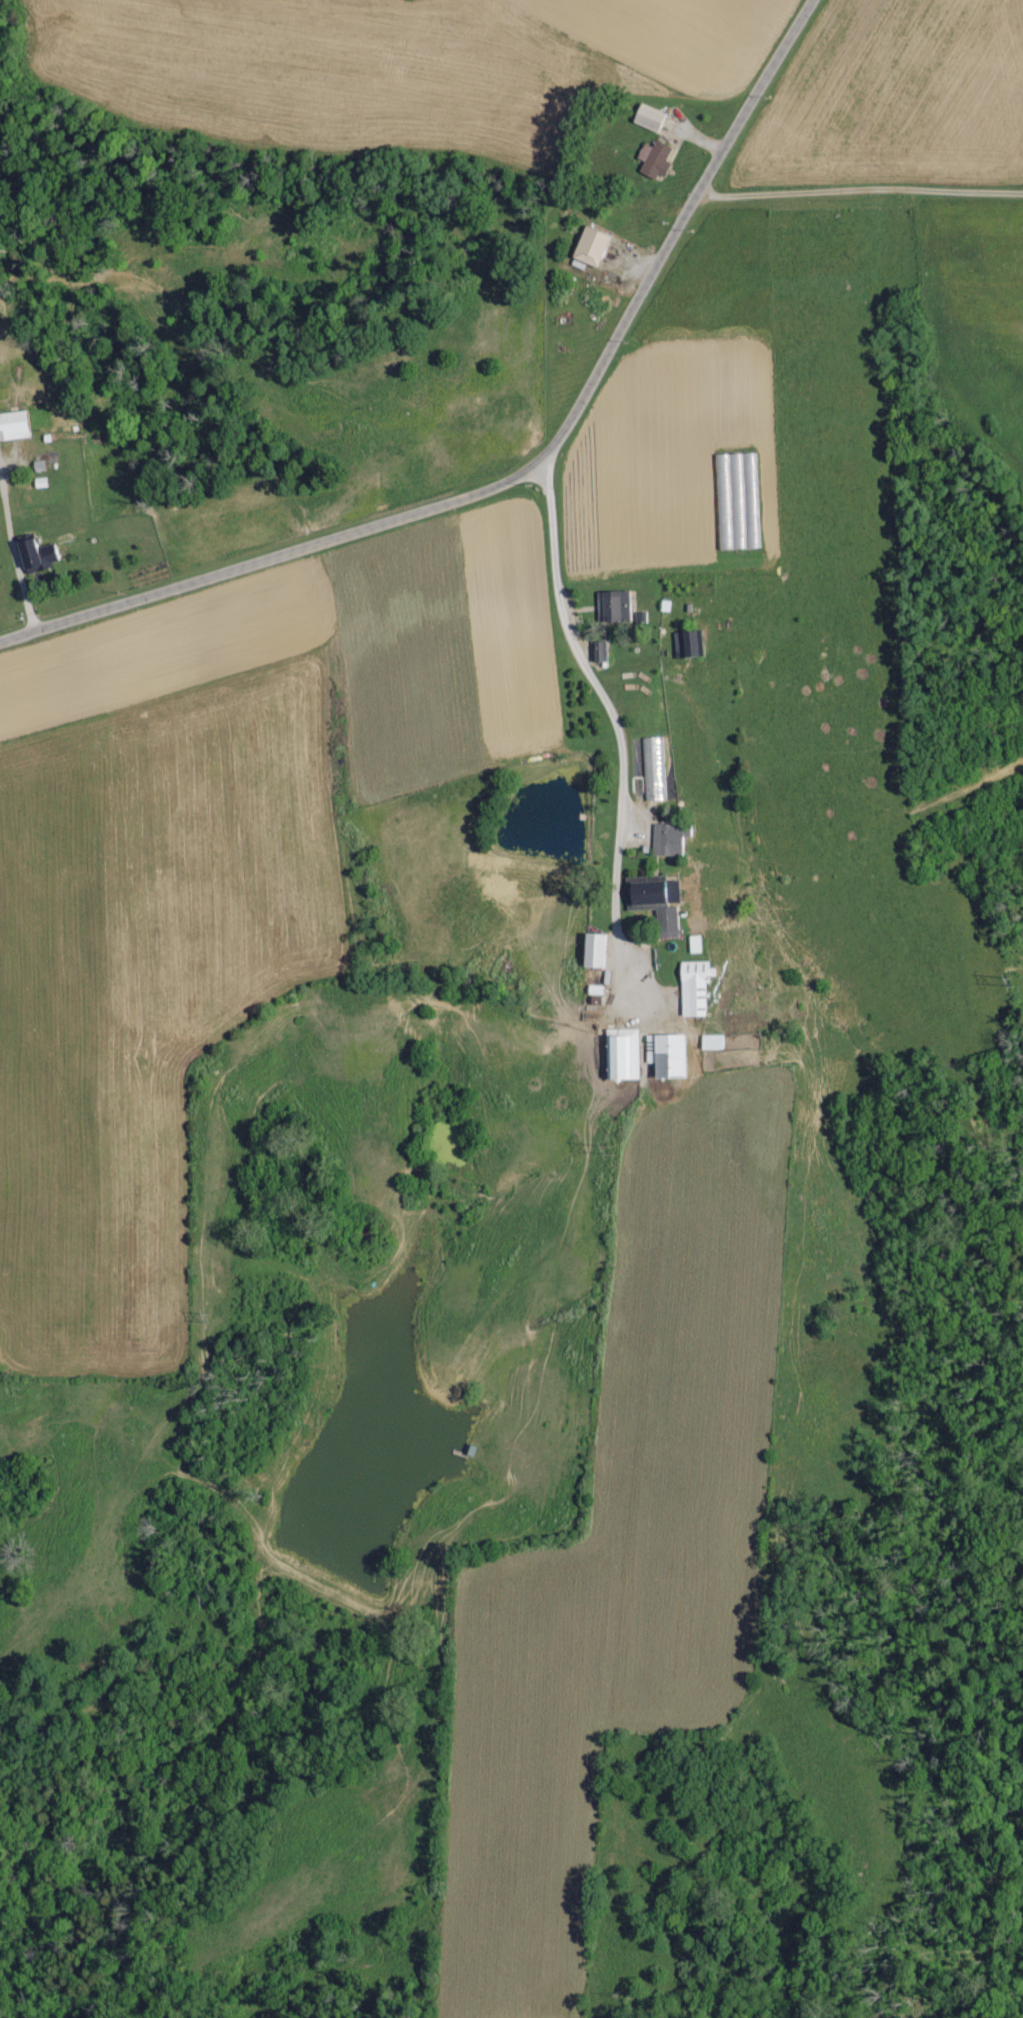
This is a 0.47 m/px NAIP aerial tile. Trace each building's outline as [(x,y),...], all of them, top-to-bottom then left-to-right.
[(639,160),(646,164),(641,174),(661,184),(671,165),(667,163),(674,150),(658,142),(654,150),(646,145),(639,160)] [(603,270),(616,237),(590,227),(578,260),(603,270)] [(34,440),(31,412),(0,416),(0,444),(34,440)] [(759,455),(717,456),(720,551),(762,550),(759,455)] [(53,564),(63,562),(60,545),(43,548),(42,541),(20,545),(26,574),(54,569),(53,564)] [(632,593),(599,594),(600,624),(633,624),(632,593)] [(674,635),(677,662),(707,659),(705,632),(674,635)] [(607,664),(607,643),(591,644),(591,665),(607,664)] [(643,740),(645,803),(670,802),(667,739),(643,740)] [(690,828),(654,828),(654,858),(689,859),(690,828)] [(682,910),(666,908),(664,932),(680,933),(682,910)] [(609,970),(610,937),(591,936),(590,970),(609,970)] [(691,956),(702,955),(701,937),(690,938),(691,956)] [(685,1019),(710,1019),(709,980),(717,979),(716,964),(683,964),(685,1019)] [(640,1031),(608,1032),(610,1084),(641,1083),(640,1031)] [(690,1037),(647,1039),(647,1066),(660,1066),(661,1082),(691,1081),(690,1037)]
